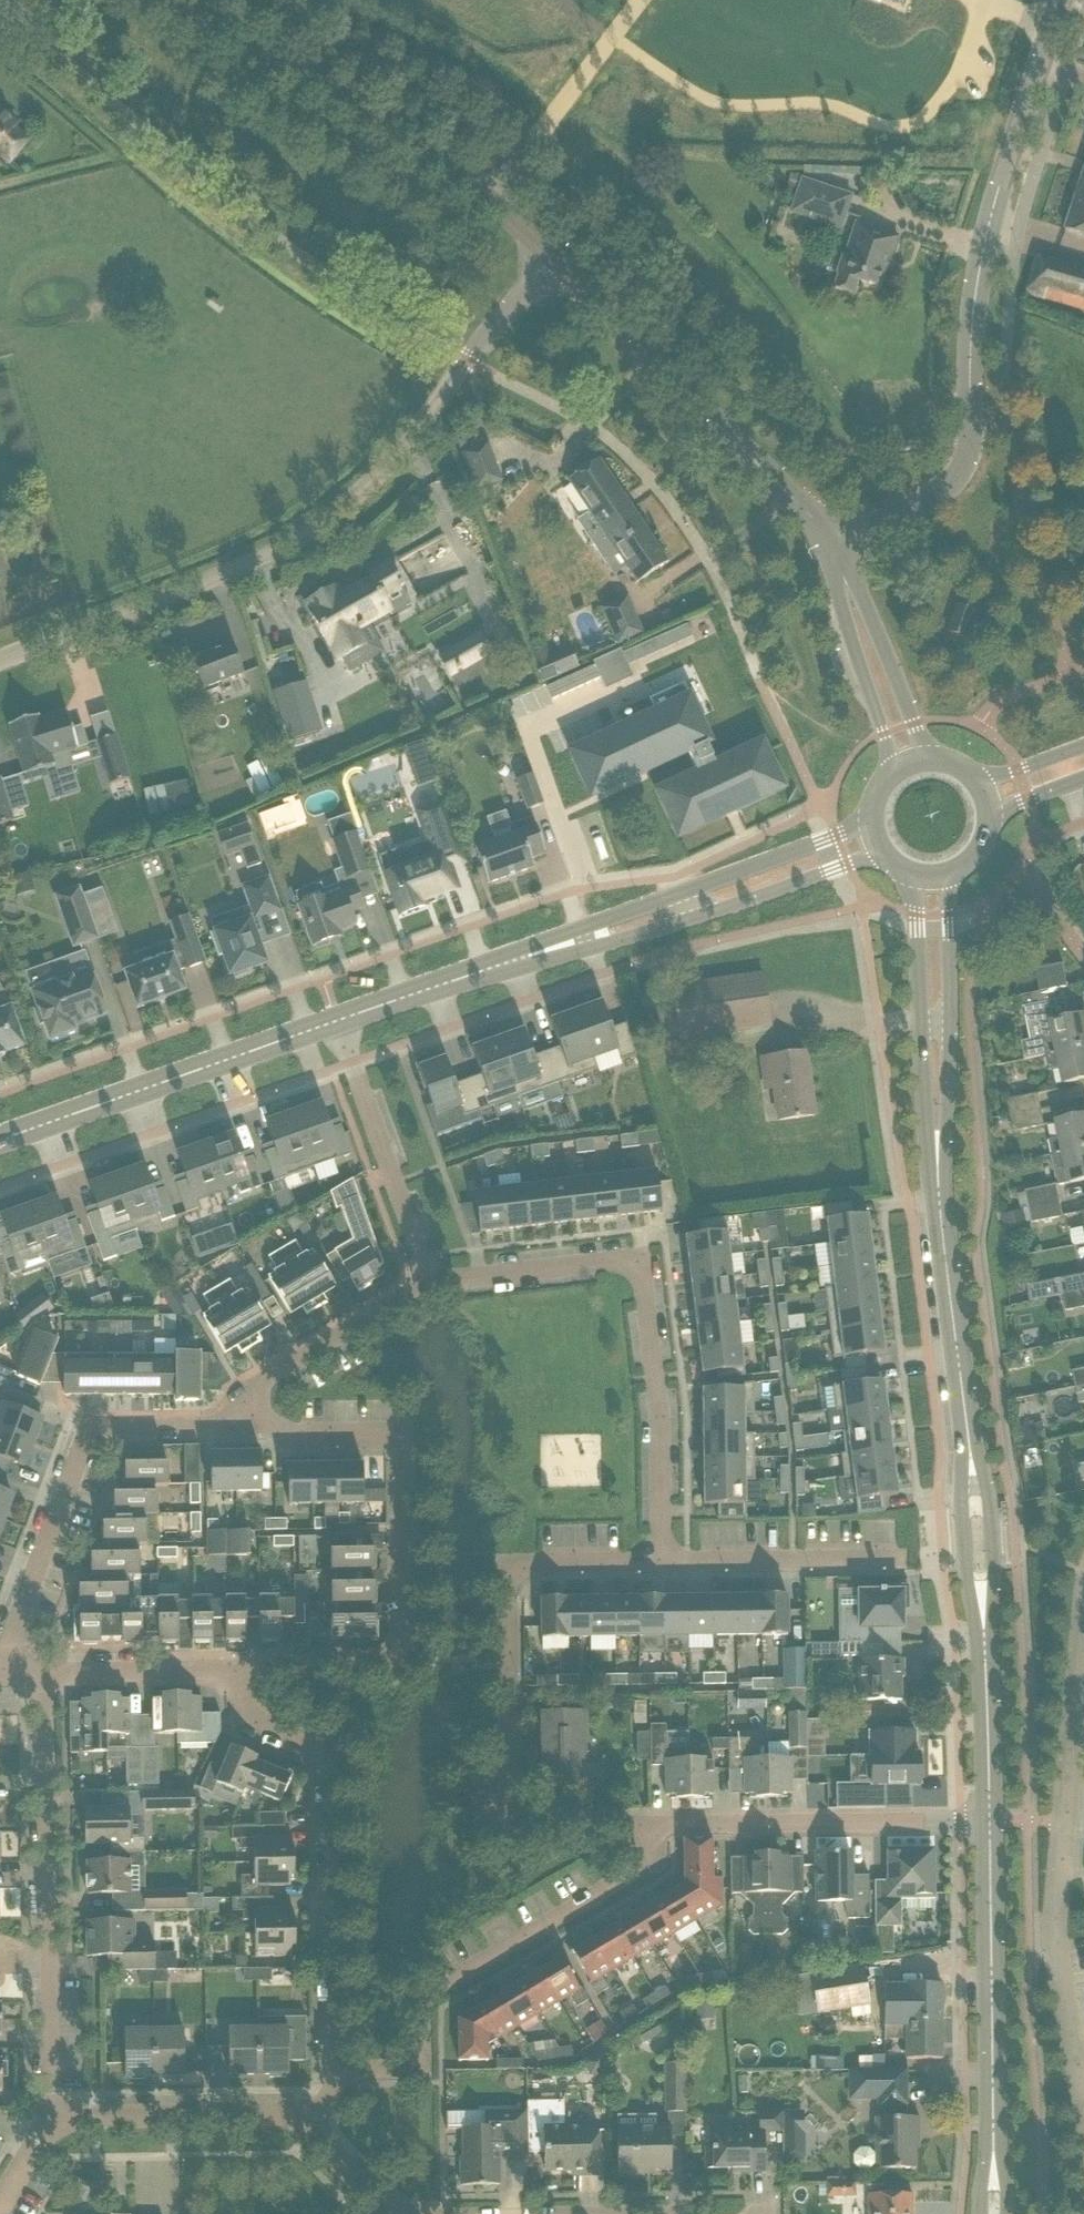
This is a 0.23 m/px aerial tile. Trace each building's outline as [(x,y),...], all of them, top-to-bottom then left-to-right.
[(952,0),(909,0),(903,22),(913,25),(901,69),(932,78),(944,35),(942,34),(952,0)] [(842,57),(833,87),(886,103),(895,73),(842,57)] [(9,163),(28,140),(13,128),(17,124),(1,111),(0,112),(0,155),(9,163)] [(804,167),(803,174),(869,176),(870,169),(804,167)] [(789,213),(841,231),(853,196),(801,178),(789,213)] [(1064,230),(1083,236),(1083,179),(1081,178),(1073,201),(1064,230)] [(856,223),(834,288),(853,294),(858,281),(877,288),(885,266),(888,268),(898,238),(856,223)] [(776,247),(773,257),(778,259),(781,248),(776,247)] [(1083,310),(1083,271),(1036,257),(1026,294),(1083,310)] [(497,468),(488,443),(462,453),(470,477),(496,467),(496,468),(497,468)] [(584,533),(590,542),(634,512),(598,459),(567,480),(597,525),(584,533)] [(634,512),(590,542),(604,564),(617,555),(636,583),(668,562),(634,512)] [(410,604),(402,589),(403,589),(400,585),(399,585),(388,565),(369,576),(370,579),(340,596),(334,586),(305,603),(311,613),(309,614),(325,642),(327,641),(336,657),(338,656),(348,672),(364,663),(348,634),(388,611),(391,615),(410,604)] [(948,633),(964,638),(973,610),(957,605),(948,633)] [(607,622),(617,645),(642,633),(632,610),(607,622)] [(682,625),(688,637),(695,634),(689,622),(682,625)] [(678,641),(688,637),(682,625),(673,629),(678,641)] [(673,629),(663,633),(669,646),(678,641),(673,629)] [(663,633),(654,638),(659,650),(669,646),(663,633)] [(490,653),(481,636),(440,659),(450,676),(490,653)] [(654,638),(646,641),(651,654),(659,650),(654,638)] [(646,641),(638,645),(643,657),(651,654),(646,641)] [(191,660),(202,689),(243,673),(232,644),(191,660)] [(539,658),(546,678),(581,665),(574,645),(539,658)] [(638,645),(630,648),(635,661),(643,657),(638,645)] [(620,648),(606,654),(618,682),(632,675),(627,664),(622,652),(620,648)] [(630,648),(622,652),(627,664),(635,661),(630,648)] [(156,651),(130,658),(148,723),(174,716),(156,651)] [(592,661),(604,688),(618,682),(606,654),(592,661)] [(581,756),(572,760),(586,790),(595,786),(599,794),(687,753),(696,772),(664,787),(668,796),(659,799),(674,830),(682,826),(685,834),(775,792),(772,784),(780,780),(765,750),(757,753),(753,745),(715,763),(706,744),(710,742),(683,683),(649,699),(654,712),(577,748),(581,756)] [(40,720),(39,720),(63,798),(80,793),(67,752),(88,746),(82,726),(72,729),(67,712),(40,720)] [(315,713),(284,723),(290,741),(321,731),(315,713)] [(39,716),(8,725),(23,776),(44,770),(46,776),(41,777),(49,802),(63,798),(39,720),(40,720),(39,716)] [(116,735),(96,742),(109,784),(129,778),(116,735)] [(423,739),(406,745),(419,783),(436,777),(423,739)] [(283,786),(270,757),(247,767),(261,797),(283,786)] [(543,804),(533,774),(516,780),(527,810),(543,804)] [(13,820),(0,778),(0,824),(13,820)] [(163,786),(143,790),(149,816),(169,811),(163,786)] [(455,889),(447,868),(465,861),(443,801),(418,810),(435,857),(404,868),(398,851),(380,857),(387,876),(388,875),(389,878),(388,878),(392,891),(394,891),(402,914),(423,906),(422,901),(455,889)] [(326,822),(346,878),(370,870),(350,814),(326,822)] [(545,854),(532,818),(507,826),(510,834),(475,847),(487,884),(533,868),(530,859),(545,854)] [(254,846),(240,851),(246,869),(260,863),(254,846)] [(252,912),(247,914),(241,910),(231,913),(229,920),(231,926),(210,934),(210,933),(209,933),(217,958),(219,957),(218,956),(222,955),(230,975),(234,974),(235,977),(247,972),(246,970),(265,963),(250,921),(279,911),(267,879),(243,887),(252,912)] [(298,906),(312,946),(316,945),(317,948),(328,944),(327,941),(332,939),(330,935),(356,926),(351,912),(363,908),(355,886),(341,891),(341,893),(327,898),(326,896),(298,906)] [(55,897),(73,947),(96,938),(85,906),(81,896),(78,888),(55,897)] [(101,889),(81,896),(85,906),(104,899),(101,889)] [(205,962),(189,916),(169,923),(180,953),(124,973),(137,1008),(155,1002),(155,1003),(167,998),(185,991),(178,971),(185,969),(205,962)] [(34,1010),(39,1025),(43,1024),(49,1040),(75,1030),(72,1023),(85,1019),(86,1021),(106,1014),(90,971),(83,951),(24,973),(32,992),(38,1009),(34,1010)] [(1036,970),(1041,992),(1068,987),(1063,964),(1036,970)] [(653,995),(659,1034),(679,1032),(680,1039),(748,1029),(770,1026),(763,974),(672,986),(673,993),(653,995)] [(5,1056),(4,1053),(23,1046),(10,1009),(7,1010),(1,993),(0,993),(0,1057),(5,1056)] [(1046,1056),(1046,1055),(1083,1047),(1083,1016),(1079,1017),(1075,997),(1025,1007),(1031,1041),(1022,1043),(1025,1060),(1046,1056)] [(635,1056),(626,1023),(624,1023),(625,1024),(611,1029),(601,1001),(599,1002),(600,1003),(591,1007),(590,1005),(575,1010),(592,1059),(594,1059),(617,1051),(617,1052),(618,1052),(620,1059),(619,1059),(620,1061),(635,1056)] [(592,1059),(575,1010),(574,1011),(574,1012),(551,1021),(551,1019),(549,1020),(559,1047),(546,1052),(557,1084),(597,1069),(594,1059),(592,1059)] [(557,1084),(546,1052),(533,1056),(523,1029),(521,1030),(522,1031),(513,1034),(512,1033),(498,1038),(519,1097),(557,1084)] [(519,1097),(498,1038),(482,1044),(482,1045),(473,1048),(473,1047),(471,1048),(481,1075),(467,1080),(479,1112),(519,1097)] [(1046,1056),(1049,1071),(1062,1068),(1065,1084),(1083,1080),(1083,1047),(1046,1055),(1046,1056)] [(774,1089),(779,1121),(814,1116),(805,1052),(761,1058),(766,1090),(774,1089)] [(479,1112),(467,1080),(454,1084),(444,1057),(443,1058),(443,1059),(420,1068),(419,1066),(417,1067),(435,1117),(437,1116),(436,1115),(460,1107),(460,1108),(461,1108),(463,1115),(464,1117),(479,1112)] [(1007,1100),(1010,1115),(1042,1109),(1039,1094),(1007,1100)] [(351,1154),(341,1126),(328,1130),(320,1105),(293,1115),(312,1168),(351,1154)] [(1042,1109),(1010,1115),(1013,1132),(1045,1126),(1042,1109)] [(312,1168),(293,1115),(267,1124),(276,1148),(264,1153),(274,1182),(312,1168)] [(1052,1155),(1083,1148),(1083,1117),(1058,1122),(1061,1138),(1049,1140),(1052,1155)] [(638,1147),(637,1134),(628,1135),(630,1148),(638,1147)] [(630,1148),(628,1135),(620,1136),(621,1149),(630,1148)] [(262,1186),(252,1157),(240,1161),(231,1137),(205,1146),(220,1190),(246,1180),(249,1190),(262,1186)] [(594,1152),(592,1139),(583,1140),(585,1153),(594,1152)] [(585,1153),(583,1140),(575,1141),(576,1154),(585,1153)] [(549,1157),(547,1144),(538,1145),(540,1158),(549,1157)] [(540,1158),(538,1145),(530,1146),(531,1159),(540,1158)] [(220,1190),(205,1146),(179,1155),(188,1180),(175,1184),(185,1213),(198,1209),(195,1199),(220,1190)] [(1052,1155),(1058,1186),(1083,1180),(1083,1148),(1052,1155)] [(503,1162),(499,1150),(491,1153),(495,1165),(503,1162)] [(495,1165),(491,1153),(483,1156),(487,1168),(495,1165)] [(174,1217),(164,1188),(151,1193),(143,1168),(117,1177),(132,1221),(133,1221),(158,1212),(161,1222),(174,1217)] [(661,1213),(656,1170),(655,1170),(655,1172),(633,1174),(638,1214),(659,1212),(660,1213),(661,1213)] [(132,1221),(117,1177),(114,1178),(113,1174),(101,1179),(102,1182),(90,1187),(99,1211),(87,1216),(103,1261),(116,1257),(110,1240),(136,1231),(133,1221),(132,1221)] [(638,1214),(633,1174),(610,1177),(615,1217),(638,1214)] [(615,1217),(610,1177),(588,1180),(593,1219),(615,1217)] [(330,1193),(336,1209),(341,1207),(352,1240),(334,1251),(334,1252),(326,1257),(342,1283),(350,1278),(357,1293),(370,1286),(368,1283),(379,1276),(375,1269),(383,1264),(352,1179),(330,1193)] [(593,1219),(588,1180),(566,1182),(570,1222),(593,1219)] [(570,1222),(566,1182),(543,1185),(548,1225),(570,1222)] [(548,1225),(543,1185),(521,1187),(525,1227),(548,1225)] [(1025,1191),(1029,1207),(1060,1201),(1057,1185),(1025,1191)] [(525,1227),(521,1187),(498,1190),(503,1230),(525,1227)] [(503,1230),(498,1190),(476,1193),(476,1191),(474,1191),(479,1234),(481,1234),(481,1232),(503,1230)] [(86,1249),(76,1220),(63,1224),(54,1199),(43,1204),(41,1200),(29,1204),(31,1208),(28,1209),(44,1252),(43,1253),(47,1263),(86,1249)] [(1060,1201),(1029,1207),(1032,1223),(1064,1217),(1060,1201)] [(869,1239),(866,1217),(868,1217),(868,1215),(853,1217),(851,1203),(824,1206),(825,1222),(827,1222),(830,1244),(869,1239)] [(28,1209),(2,1218),(11,1243),(0,1247),(0,1252),(9,1276),(22,1271),(18,1261),(43,1253),(44,1252),(28,1209)] [(728,1256),(726,1234),(727,1234),(725,1218),(697,1221),(699,1235),(684,1237),(685,1239),(686,1239),(689,1261),(728,1256)] [(298,1230),(308,1247),(316,1242),(306,1225),(298,1230)] [(778,1241),(776,1227),(768,1228),(769,1242),(778,1241)] [(769,1242),(768,1228),(759,1229),(760,1243),(769,1242)] [(210,1232),(191,1239),(198,1259),(217,1252),(210,1232)] [(872,1261),(869,1239),(830,1244),(832,1266),(872,1261)] [(295,1241),(281,1249),(317,1309),(327,1302),(322,1295),(334,1288),(312,1250),(303,1256),(295,1241)] [(317,1309),(281,1249),(268,1257),(276,1272),(268,1277),(290,1314),(301,1307),(306,1315),(317,1309)] [(731,1277),(728,1256),(689,1261),(691,1283),(731,1278),(731,1277)] [(781,1272),(780,1259),(771,1260),(773,1274),(781,1272)] [(766,1274),(765,1260),(756,1261),(758,1275),(766,1274)] [(875,1284),(872,1261),(832,1266),(835,1288),(835,1289),(875,1284)] [(263,1303),(262,1303),(272,1319),(282,1313),(272,1297),(271,1298),(251,1264),(243,1269),(263,1303)] [(783,1286),(781,1272),(773,1274),(774,1287),(783,1286)] [(768,1287),(766,1274),(758,1275),(759,1288),(768,1287)] [(1063,1295),(1083,1291),(1083,1274),(1060,1279),(1063,1295)] [(734,1301),(732,1287),(743,1285),(742,1275),(731,1277),(731,1278),(691,1283),(694,1306),(734,1301)] [(229,1280),(216,1288),(251,1348),(262,1341),(257,1334),(269,1327),(246,1289),(238,1295),(229,1280)] [(877,1306),(875,1284),(835,1289),(835,1288),(824,1289),(827,1312),(877,1306)] [(175,1315),(187,1308),(174,1285),(162,1292),(175,1315)] [(251,1348),(216,1288),(202,1296),(211,1310),(202,1316),(224,1353),(236,1346),(241,1354),(251,1348)] [(1063,1295),(1066,1311),(1083,1308),(1083,1291),(1063,1295)] [(183,1298),(193,1315),(201,1311),(191,1294),(183,1298)] [(737,1323),(734,1301),(694,1306),(697,1328),(737,1323)] [(32,1302),(16,1315),(22,1331),(42,1315),(32,1302)] [(787,1317),(785,1304),(777,1305),(778,1318),(787,1317)] [(772,1318),(770,1305),(761,1306),(763,1320),(772,1318)] [(880,1329),(877,1306),(827,1312),(830,1335),(880,1329)] [(161,1315),(161,1330),(175,1330),(176,1315),(161,1315)] [(789,1331),(787,1317),(778,1318),(780,1332),(789,1331)] [(773,1332),(772,1318),(763,1320),(765,1333),(773,1332)] [(75,1322),(75,1332),(86,1332),(86,1322),(75,1322)] [(109,1322),(96,1322),(96,1334),(109,1333),(109,1322)] [(131,1323),(115,1323),(115,1333),(131,1333),(131,1323)] [(739,1345),(737,1323),(697,1328),(700,1350),(739,1345)] [(880,1329),(830,1335),(833,1358),(842,1357),(844,1370),(844,1372),(867,1369),(865,1354),(884,1352),(884,1350),(883,1350),(880,1329)] [(16,1377),(38,1385),(41,1377),(57,1384),(57,1356),(50,1356),(56,1341),(49,1339),(49,1334),(40,1335),(34,1332),(30,1343),(27,1342),(22,1354),(25,1355),(16,1377)] [(742,1367),(739,1345),(700,1350),(702,1372),(701,1372),(701,1374),(716,1372),(717,1379),(745,1376),(744,1367),(742,1367)] [(154,1394),(175,1394),(176,1394),(176,1353),(175,1353),(175,1354),(154,1354),(154,1394)] [(199,1353),(176,1353),(176,1394),(175,1394),(175,1401),(199,1401),(199,1379),(206,1380),(209,1381),(210,1381),(213,1381),(215,1381),(216,1380),(217,1379),(219,1377),(220,1374),(220,1373),(220,1370),(219,1368),(211,1354),(199,1354),(199,1353)] [(64,1394),(87,1394),(87,1354),(64,1354),(64,1394)] [(87,1394),(109,1394),(109,1354),(87,1354),(87,1394)] [(109,1394),(131,1394),(131,1354),(109,1354),(109,1394)] [(131,1394),(154,1394),(154,1354),(131,1354),(131,1394)] [(778,1372),(777,1358),(768,1359),(770,1373),(778,1372)] [(794,1377),(793,1364),(784,1365),(786,1378),(794,1377)] [(7,1387),(13,1372),(0,1367),(0,1384),(7,1387)] [(885,1404),(882,1382),(884,1382),(883,1380),(869,1382),(867,1369),(844,1372),(844,1370),(839,1371),(841,1385),(832,1387),(835,1411),(840,1411),(845,1410),(845,1409),(885,1404)] [(1076,1388),(1083,1386),(1083,1369),(1073,1372),(1076,1388)] [(796,1391),(794,1377),(786,1378),(787,1392),(796,1391)] [(754,1414),(753,1383),(727,1386),(727,1389),(701,1389),(701,1391),(703,1391),(703,1413),(743,1412),(743,1414),(754,1414)] [(783,1411),(781,1397),(773,1398),(774,1412),(783,1411)] [(888,1427),(885,1404),(845,1409),(845,1410),(840,1411),(843,1432),(888,1427)] [(41,1420),(0,1405),(0,1431),(32,1443),(41,1420)] [(785,1425),(783,1411),(774,1412),(776,1426),(785,1425)] [(743,1435),(743,1414),(743,1412),(703,1413),(703,1436),(743,1435)] [(802,1437),(800,1424),(791,1425),(793,1438),(802,1437)] [(891,1449),(888,1427),(843,1432),(845,1454),(851,1453),(851,1454),(891,1449)] [(32,1443),(0,1431),(0,1475),(6,1477),(12,1462),(23,1467),(32,1443)] [(788,1448),(786,1434),(777,1435),(779,1449),(788,1448)] [(754,1458),(754,1435),(743,1435),(703,1436),(704,1458),(754,1458)] [(803,1451),(802,1437),(793,1438),(795,1452),(803,1451)] [(184,1484),(189,1484),(199,1484),(199,1445),(184,1446),(184,1484)] [(893,1472),(891,1449),(851,1454),(851,1453),(845,1454),(840,1454),(843,1479),(854,1478),(854,1476),(893,1472)] [(261,1475),(261,1453),(235,1454),(236,1492),(261,1491),(261,1490),(261,1475)] [(236,1492),(235,1454),(210,1454),(211,1492),(236,1492)] [(124,1465),(125,1485),(152,1485),(152,1486),(169,1486),(168,1464),(163,1464),(163,1455),(129,1455),(129,1465),(124,1465)] [(755,1482),(754,1458),(704,1458),(704,1481),(744,1480),(744,1482),(755,1482)] [(338,1503),(337,1465),(313,1466),(313,1504),(338,1503)] [(363,1503),(363,1465),(337,1465),(338,1503),(363,1503)] [(313,1504),(313,1466),(287,1466),(288,1504),(313,1504)] [(788,1480),(788,1466),(779,1466),(780,1480),(788,1480)] [(804,1482),(803,1468),(795,1468),(795,1482),(804,1482)] [(885,1511),(883,1497),(898,1495),(897,1493),(896,1493),(893,1472),(854,1476),(854,1478),(856,1498),(855,1498),(857,1515),(885,1511)] [(744,1502),(744,1482),(744,1480),(704,1481),(704,1503),(703,1503),(703,1505),(717,1505),(717,1519),(746,1519),(746,1502),(744,1502)] [(789,1494),(788,1480),(780,1480),(780,1493),(789,1494)] [(804,1496),(804,1482),(795,1482),(795,1496),(804,1496)] [(199,1484),(189,1484),(190,1504),(200,1504),(199,1484)] [(113,1494),(114,1515),(142,1514),(142,1515),(158,1515),(157,1494),(152,1494),(152,1486),(152,1485),(125,1485),(125,1486),(118,1486),(118,1494),(113,1494)] [(12,1496),(0,1492),(0,1518),(3,1520),(12,1496)] [(814,1506),(801,1506),(801,1517),(814,1516),(814,1506)] [(102,1545),(106,1545),(106,1544),(139,1544),(139,1545),(147,1545),(147,1523),(142,1523),(142,1515),(142,1514),(114,1515),(114,1516),(107,1516),(107,1524),(102,1524),(102,1545)] [(190,1514),(190,1533),(200,1533),(200,1514),(190,1514)] [(349,1525),(349,1514),(338,1514),(338,1525),(349,1525)] [(325,1530),(325,1518),(314,1519),(314,1530),(325,1530)] [(275,1530),(275,1519),(264,1519),(264,1531),(275,1530)] [(286,1530),(286,1519),(275,1519),(275,1530),(286,1530)] [(218,1531),(218,1520),(207,1520),(207,1531),(218,1531)] [(251,1531),(225,1532),(225,1555),(251,1555),(251,1531)] [(225,1555),(225,1532),(209,1532),(207,1555),(225,1555)] [(330,1551),(331,1570),(361,1570),(361,1571),(375,1571),(374,1550),(361,1551),(361,1536),(335,1536),(335,1551),(330,1551)] [(293,1547),(293,1537),(273,1537),(273,1547),(293,1547)] [(298,1537),(298,1548),(315,1548),(315,1537),(308,1537),(298,1537)] [(91,1577),(94,1577),(127,1577),(140,1576),(139,1545),(139,1544),(106,1544),(106,1545),(106,1555),(90,1555),(91,1577)] [(156,1549),(156,1559),(177,1558),(176,1548),(156,1549)] [(331,1605),(336,1605),(336,1604),(361,1604),(361,1605),(375,1605),(375,1584),(361,1584),(361,1571),(361,1570),(331,1570),(324,1570),(324,1586),(331,1586),(331,1605)] [(74,1642),(158,1640),(159,1640),(158,1600),(157,1600),(157,1598),(157,1575),(149,1575),(149,1600),(128,1600),(128,1608),(84,1608),(84,1620),(73,1620),(74,1642)] [(79,1609),(84,1608),(128,1608),(128,1600),(127,1577),(94,1577),(95,1587),(79,1587),(79,1609)] [(294,1585),(294,1601),(294,1605),(304,1605),(304,1585),(294,1585)] [(844,1611),(844,1643),(859,1642),(877,1642),(877,1629),(903,1629),(902,1608),(908,1608),(907,1586),(889,1587),(890,1592),(884,1592),(884,1590),(879,1590),(879,1592),(858,1592),(858,1611),(844,1611)] [(787,1635),(786,1595),(762,1596),(763,1636),(787,1635)] [(258,1596),(259,1602),(260,1602),(260,1627),(259,1627),(259,1640),(280,1640),(279,1626),(294,1626),(294,1625),(294,1605),(294,1601),(279,1601),(279,1596),(258,1596)] [(763,1636),(762,1596),(760,1596),(760,1597),(738,1597),(738,1635),(760,1635),(760,1636),(763,1636)] [(191,1597),(191,1603),(192,1603),(193,1628),(192,1628),(192,1641),(212,1641),(212,1628),(225,1627),(226,1627),(226,1602),(225,1602),(212,1602),(211,1597),(191,1597)] [(225,1597),(225,1602),(226,1602),(226,1627),(225,1627),(225,1641),(246,1640),(246,1627),(259,1627),(260,1627),(260,1602),(259,1602),(245,1602),(245,1597),(225,1597)] [(714,1636),(713,1597),(689,1598),(689,1636),(714,1636)] [(738,1635),(738,1597),(713,1597),(714,1636),(738,1635)] [(159,1640),(158,1640),(158,1642),(179,1641),(178,1628),(192,1628),(193,1628),(192,1603),(191,1603),(178,1603),(178,1598),(157,1598),(157,1600),(158,1600),(159,1640)] [(567,1637),(567,1599),(567,1598),(541,1599),(541,1639),(567,1638),(567,1637)] [(641,1636),(640,1598),(616,1599),(616,1637),(641,1636)] [(665,1636),(665,1598),(640,1598),(641,1636),(665,1636)] [(689,1636),(689,1598),(665,1598),(665,1636),(689,1636)] [(592,1637),(591,1599),(567,1599),(567,1637),(592,1637)] [(616,1637),(616,1599),(591,1599),(592,1637),(616,1637)] [(336,1604),(336,1605),(336,1618),(331,1619),(332,1639),(375,1638),(375,1618),(362,1618),(361,1605),(361,1604),(336,1604)] [(304,1625),(304,1605),(294,1605),(294,1625),(304,1625)] [(859,1642),(844,1643),(823,1643),(823,1657),(859,1657),(859,1642)] [(783,1650),(783,1689),(805,1689),(805,1649),(783,1650)] [(903,1660),(859,1660),(859,1700),(884,1700),(884,1705),(896,1705),(896,1700),(901,1700),(901,1677),(904,1677),(903,1660)] [(714,1685),(714,1673),(702,1674),(703,1685),(714,1685)] [(725,1684),(725,1673),(714,1673),(714,1685),(725,1684)] [(665,1685),(665,1674),(654,1674),(654,1685),(665,1685)] [(676,1685),(676,1674),(665,1674),(665,1685),(676,1685)] [(567,1687),(567,1675),(556,1676),(556,1687),(567,1687)] [(578,1686),(578,1675),(567,1675),(567,1687),(578,1686)] [(616,1686),(616,1675),(605,1675),(605,1686),(616,1686)] [(627,1686),(627,1675),(616,1675),(616,1686),(627,1686)] [(763,1690),(762,1679),(751,1679),(752,1690),(763,1690)] [(774,1690),(774,1679),(762,1679),(763,1690),(774,1690)] [(153,1734),(177,1734),(176,1694),(157,1694),(157,1698),(152,1698),(153,1734)] [(176,1694),(177,1734),(177,1745),(193,1744),(215,1744),(220,1733),(220,1714),(200,1714),(200,1698),(195,1698),(195,1694),(176,1694)] [(106,1743),(106,1735),(105,1695),(87,1696),(87,1700),(81,1700),(82,1723),(69,1723),(70,1753),(107,1753),(106,1743)] [(130,1743),(130,1721),(129,1699),(124,1699),(124,1695),(105,1695),(106,1735),(106,1743),(130,1743)] [(868,1708),(842,1708),(842,1720),(869,1719),(868,1708)] [(585,1762),(585,1748),(585,1733),(583,1733),(583,1715),(577,1715),(577,1709),(548,1710),(548,1715),(543,1715),(543,1742),(541,1742),(541,1754),(543,1754),(543,1781),(549,1781),(549,1787),(578,1786),(578,1781),(584,1780),(583,1762),(585,1762)] [(788,1713),(788,1749),(806,1749),(806,1739),(806,1713),(788,1713)] [(689,1799),(688,1759),(689,1759),(689,1748),(666,1748),(666,1733),(666,1724),(649,1725),(649,1734),(650,1760),(650,1766),(664,1766),(665,1796),(670,1796),(670,1800),(674,1800),(676,1800),(689,1799)] [(915,1732),(869,1732),(870,1755),(915,1755),(915,1753),(915,1732)] [(638,1760),(650,1760),(649,1734),(637,1734),(638,1760)] [(728,1750),(727,1750),(728,1771),(743,1771),(743,1795),(748,1795),(748,1799),(753,1799),(754,1799),(767,1799),(767,1758),(754,1759),(753,1748),(749,1738),(728,1739),(728,1750)] [(824,1738),(806,1739),(806,1749),(806,1756),(824,1756),(824,1738)] [(712,1750),(727,1750),(728,1750),(728,1739),(712,1739),(712,1750)] [(241,1794),(244,1787),(254,1761),(255,1762),(257,1757),(231,1747),(222,1769),(210,1764),(199,1788),(211,1793),(216,1783),(241,1794)] [(142,1786),(142,1748),(125,1749),(126,1786),(142,1786)] [(158,1748),(142,1748),(142,1786),(159,1785),(158,1748)] [(851,1784),(835,1784),(835,1807),(836,1807),(836,1809),(884,1808),(884,1786),(888,1786),(902,1786),(902,1785),(920,1785),(919,1753),(915,1753),(915,1755),(870,1755),(851,1756),(851,1784)] [(791,1758),(767,1758),(767,1799),(780,1798),(780,1799),(782,1799),(782,1798),(786,1798),(786,1794),(791,1794),(791,1758)] [(712,1759),(689,1759),(688,1759),(689,1799),(702,1799),(702,1800),(703,1800),(703,1799),(708,1799),(708,1795),(713,1795),(712,1759)] [(244,1787),(259,1794),(280,1802),(291,1777),(255,1762),(254,1761),(244,1787)] [(142,1793),(143,1811),(195,1810),(195,1792),(142,1793)] [(598,1793),(585,1793),(585,1804),(598,1804),(598,1793)] [(110,1844),(110,1853),(144,1852),(144,1839),(130,1839),(129,1808),(85,1809),(85,1844),(110,1844)] [(258,1813),(258,1827),(264,1827),(285,1826),(285,1812),(258,1813)] [(254,1849),(254,1862),(294,1862),(294,1843),(289,1843),(289,1838),(265,1838),(264,1827),(258,1827),(231,1828),(232,1841),(240,1840),(240,1849),(254,1849)] [(717,1878),(717,1861),(716,1851),(712,1851),(712,1839),(683,1839),(684,1879),(717,1878)] [(144,1852),(110,1853),(110,1861),(87,1862),(87,1877),(86,1877),(86,1889),(87,1889),(87,1894),(130,1894),(130,1867),(145,1867),(144,1852)] [(844,1903),(848,1919),(870,1918),(869,1875),(851,1876),(851,1852),(815,1853),(816,1902),(844,1901),(844,1903)] [(887,1852),(887,1881),(874,1881),(875,1927),(901,1927),(901,1896),(934,1895),(934,1857),(921,1857),(921,1852),(887,1852)] [(767,1935),(766,1853),(755,1853),(751,1858),(730,1858),(730,1894),(740,1893),(752,1905),(753,1916),(748,1921),(748,1930),(753,1935),(767,1935)] [(778,1853),(766,1853),(767,1935),(782,1935),(787,1930),(787,1919),(782,1916),(782,1905),(794,1893),(803,1893),(803,1857),(782,1857),(778,1853)] [(241,1876),(241,1898),(267,1898),(267,1886),(290,1886),(290,1881),(294,1881),(294,1862),(254,1862),(254,1876),(241,1876)] [(721,1905),(721,1878),(717,1878),(684,1879),(684,1884),(673,1890),(693,1922),(721,1905)] [(693,1922),(673,1890),(669,1893),(653,1902),(673,1934),(688,1925),(693,1922)] [(144,1892),(144,1911),(186,1911),(186,1891),(144,1892)] [(255,1921),(255,1933),(295,1933),(295,1914),(291,1914),(291,1909),(268,1909),(267,1898),(241,1898),(241,1899),(232,1899),(232,1911),(242,1911),(243,1921),(255,1921)] [(673,1934),(653,1902),(633,1914),(652,1946),(673,1934)] [(652,1946),(633,1914),(613,1926),(632,1958),(652,1946)] [(140,1971),(153,1971),(155,1971),(154,1943),(134,1943),(134,1920),(87,1921),(87,1957),(114,1957),(114,1971),(140,1971)] [(632,1958),(613,1926),(593,1938),(612,1971),(632,1958)] [(295,1933),(255,1933),(255,1957),(291,1957),(291,1952),(295,1952),(295,1933)] [(612,1971),(593,1938),(571,1951),(572,1953),(573,1953),(590,1982),(588,1983),(595,1996),(608,1989),(601,1977),(612,1971)] [(235,1969),(244,1969),(246,1969),(246,1957),(235,1957),(235,1969)] [(560,1958),(539,1970),(558,2003),(569,1996),(576,2008),(588,2000),(581,1988),(579,1989),(561,1960),(562,1960),(560,1958)] [(815,2000),(817,2014),(870,2004),(864,1966),(810,1974),(813,1987),(815,2000)] [(246,1969),(244,1969),(244,1981),(257,1981),(257,1969),(246,1969)] [(270,1969),(257,1969),(257,1981),(271,1981),(270,1969)] [(166,1970),(155,1971),(153,1971),(153,1982),(166,1982),(166,1970)] [(558,2003),(539,1970),(518,1983),(538,2015),(558,2003)] [(153,1971),(140,1971),(140,1983),(153,1982),(153,1971)] [(712,1973),(698,1975),(700,1985),(713,1982),(712,1973)] [(810,1974),(791,1978),(793,1990),(813,1987),(810,1974)] [(700,1985),(698,1975),(685,1977),(687,1987),(700,1985)] [(538,2015),(518,1983),(498,1995),(517,2027),(538,2015)] [(905,2059),(941,2059),(942,1984),(905,1983),(905,2002),(884,2003),(884,2024),(905,2024),(905,2059)] [(665,1986),(653,1994),(659,2002),(670,1994),(665,1986)] [(659,2002),(653,1994),(642,2001),(648,2010),(659,2002)] [(517,2027),(498,1995),(482,2004),(477,2007),(497,2039),(501,2037),(517,2027)] [(815,2000),(795,2003),(798,2017),(817,2014),(815,2000)] [(713,2003),(696,2004),(696,2016),(713,2016),(713,2003)] [(619,2011),(626,2022),(638,2014),(631,2004),(619,2011)] [(497,2039),(477,2007),(458,2019),(458,2061),(487,2061),(487,2045),(497,2039)] [(305,2017),(258,2018),(258,2029),(259,2072),(265,2072),(265,2075),(269,2075),(269,2078),(286,2077),(286,2072),(288,2072),(288,2061),(306,2061),(305,2017)] [(593,2042),(607,2033),(600,2021),(585,2030),(593,2042)] [(644,2026),(636,2030),(643,2043),(650,2039),(644,2026)] [(258,2029),(229,2029),(229,2072),(229,2074),(229,2075),(231,2075),(247,2075),(253,2075),(253,2072),(259,2072),(258,2029)] [(183,2030),(154,2031),(155,2077),(184,2076),(183,2030)] [(155,2077),(154,2031),(124,2031),(125,2077),(155,2077)] [(565,2059),(558,2048),(554,2040),(527,2044),(538,2062),(565,2059)] [(571,2046),(558,2048),(565,2059),(573,2058),(571,2046)] [(581,2064),(589,2077),(606,2076),(605,2048),(581,2064)] [(871,2058),(857,2058),(858,2070),(871,2070),(871,2058)] [(495,2069),(509,2070),(509,2059),(495,2059),(495,2069)] [(509,2059),(509,2070),(522,2070),(523,2060),(509,2059)] [(665,2064),(666,2113),(685,2112),(685,2064),(665,2064)] [(907,2105),(906,2070),(871,2070),(858,2070),(851,2070),(851,2097),(880,2097),(880,2106),(907,2105)] [(460,2168),(460,2186),(499,2185),(498,2156),(526,2156),(526,2111),(484,2112),(446,2112),(446,2128),(463,2128),(463,2158),(460,2158),(460,2168)] [(782,2133),(782,2111),(758,2112),(759,2131),(732,2131),(732,2126),(712,2126),(713,2147),(705,2147),(705,2169),(731,2169),(731,2173),(765,2173),(765,2150),(765,2133),(782,2133)] [(804,2111),(782,2111),(782,2133),(782,2157),(804,2157),(804,2111)] [(875,2118),(875,2169),(915,2169),(915,2138),(919,2138),(919,2117),(897,2117),(875,2118)] [(544,2123),(545,2150),(545,2171),(572,2170),(573,2175),(598,2175),(597,2123),(544,2123)] [(655,2174),(655,2170),(671,2170),(670,2148),(670,2126),(617,2127),(617,2152),(618,2175),(655,2174)] [(856,2183),(826,2183),(826,2184),(826,2196),(826,2198),(856,2198),(856,2183)] [(912,2194),(868,2194),(868,2213),(912,2213),(912,2194)]
